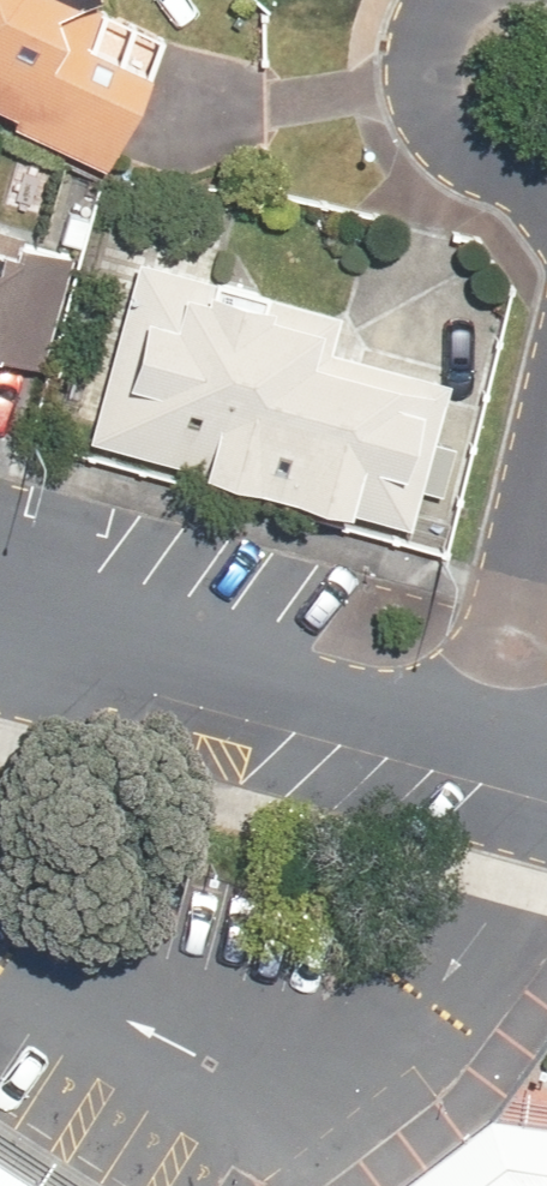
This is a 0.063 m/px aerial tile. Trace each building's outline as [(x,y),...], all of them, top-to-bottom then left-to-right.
[(20,123),(13,141),(120,185),(178,41),(98,0),(0,0),(0,115),(20,123)] [(85,293),(139,307),(101,451),(411,532),(451,377),(326,344),(335,309),(212,276),(223,233),(108,203),(85,293)] [(0,232),(0,364),(41,377),(78,257),(0,232)] [(485,1121),(397,1185),(546,1185),(546,1127),(485,1121)] [(0,1161),(0,1185),(40,1185),(0,1161)]
